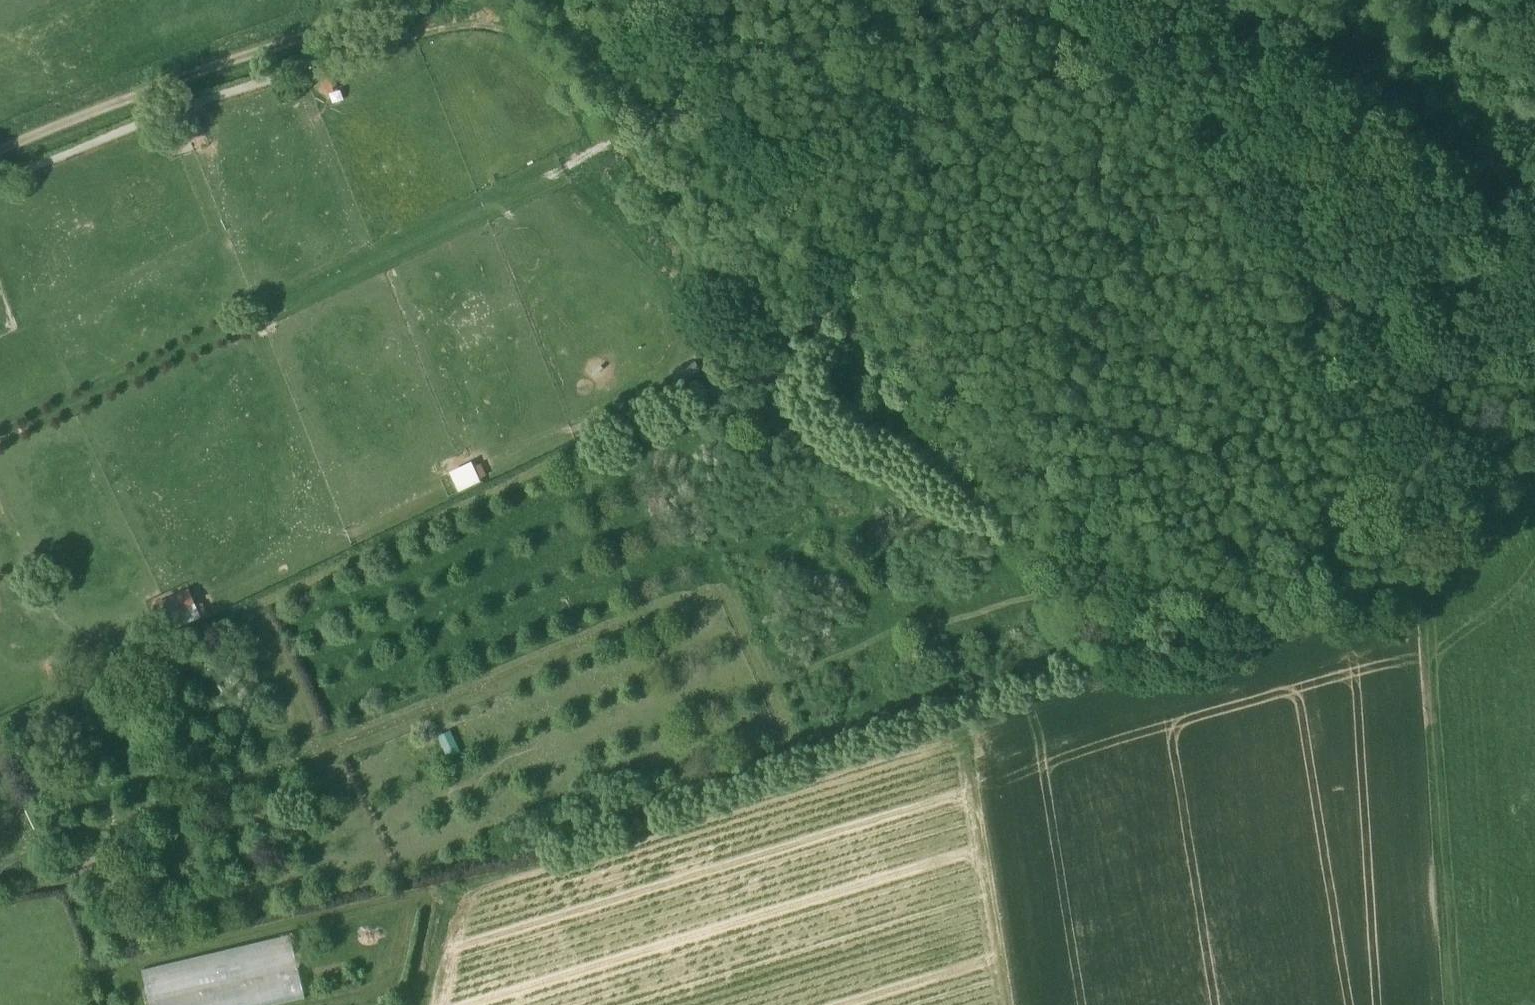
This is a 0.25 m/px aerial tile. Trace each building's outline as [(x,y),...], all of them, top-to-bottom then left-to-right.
[(458,491),(481,480),(472,460),(449,470),(458,491)] [(163,599),(176,627),(201,615),(188,587),(163,599)] [(150,1004),(276,1004),(305,998),(289,935),(141,971),(150,1004)]
